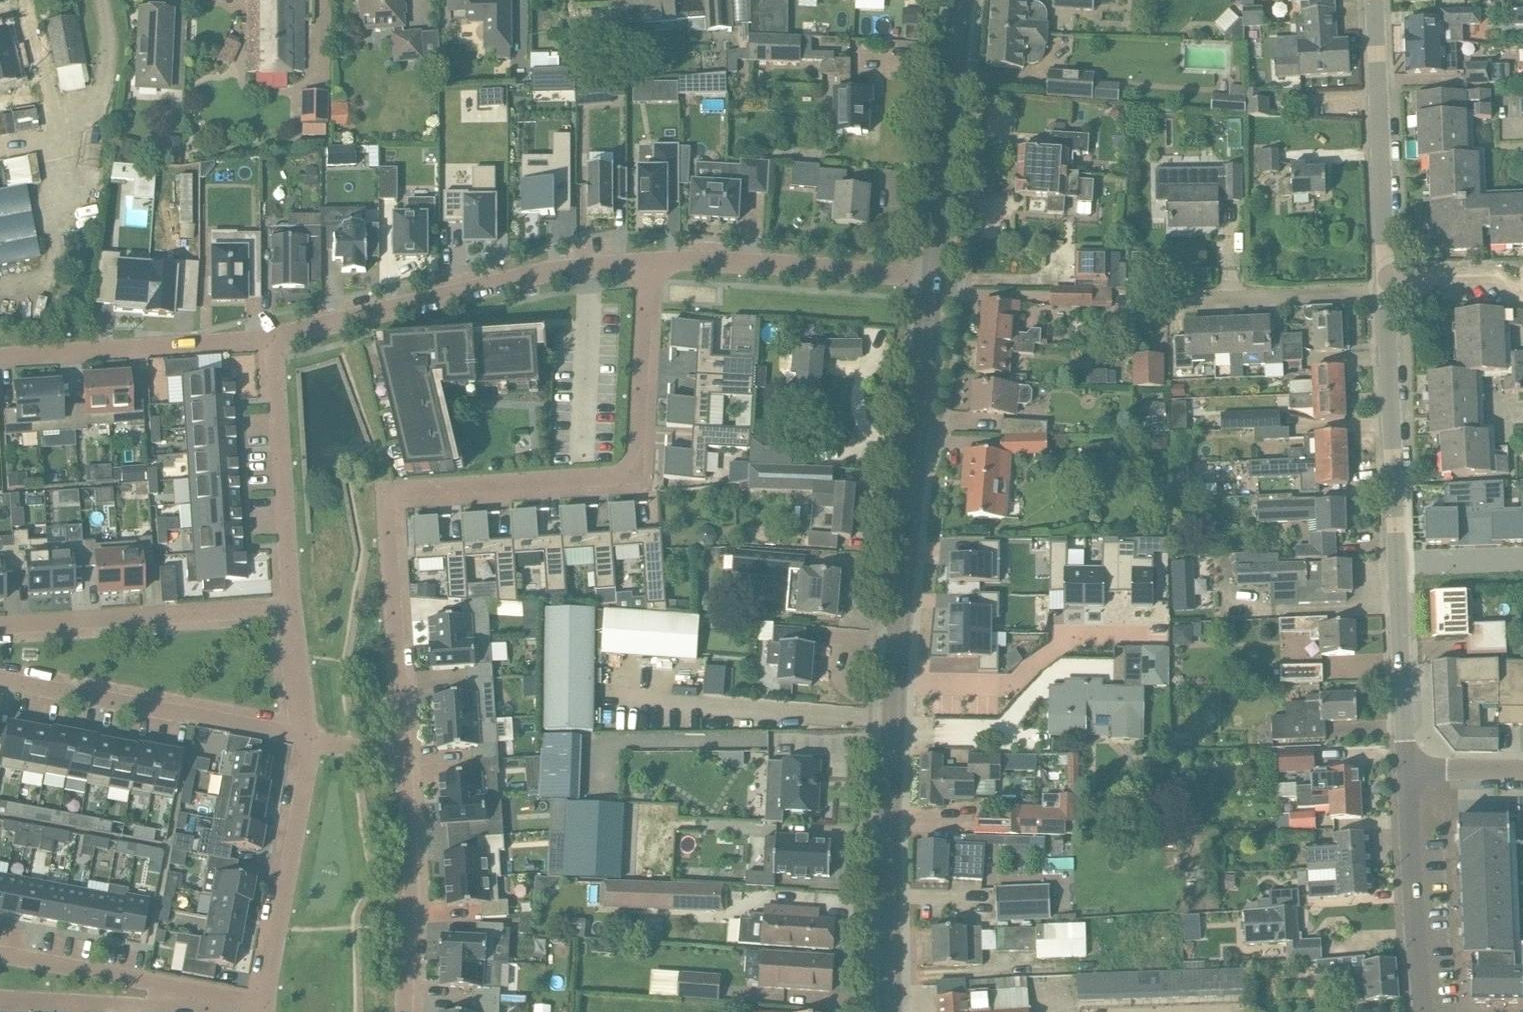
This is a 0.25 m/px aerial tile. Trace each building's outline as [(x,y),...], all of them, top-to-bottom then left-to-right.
[(303,19),(303,0),(246,0),(246,3),(249,3),(249,18),(249,19),(260,19),(260,20),(286,20),(286,19),(303,19)] [(362,31),(393,28),(396,62),(421,60),(419,33),(404,34),(400,0),(359,0),(362,31)] [(451,22),(452,22),(452,13),(467,13),(467,22),(486,22),(486,48),(498,47),(498,58),(510,58),(510,59),(511,59),(511,0),(451,0),(451,22)] [(615,7),(616,21),(645,19),(646,23),(676,21),(676,20),(708,17),(709,30),(731,29),(729,0),(614,0),(615,7)] [(752,0),(752,34),(789,34),(789,0),(752,0)] [(991,29),(1049,33),(1050,22),(1047,22),(1048,15),(1048,12),(1047,10),(1047,9),(1046,7),(1045,6),(1044,6),(1042,4),(1041,3),(1039,2),(1037,2),(1029,2),(1029,0),(993,0),(991,29)] [(1053,8),(1093,11),(1094,0),(1054,0),(1053,8)] [(1244,18),(1244,23),(1245,27),(1264,26),(1262,7),(1254,8),(1254,0),(1244,0),(1244,18)] [(1296,3),(1301,3),(1302,21),(1298,21),(1299,38),(1282,40),(1283,58),(1276,59),(1277,77),(1349,73),(1347,40),(1337,41),(1334,0),(1296,0),(1296,3)] [(138,8),(135,79),(134,87),(157,88),(170,89),(174,9),(138,8)] [(907,8),(907,25),(922,25),(923,9),(907,8)] [(1513,9),(1514,25),(1522,25),(1522,8),(1513,9)] [(1229,9),(1215,23),(1225,33),(1225,42),(1245,43),(1245,27),(1244,23),(1244,18),(1240,18),(1239,19),(1229,9)] [(1405,36),(1406,53),(1406,58),(1407,58),(1407,73),(1458,72),(1457,43),(1464,43),(1463,25),(1481,25),(1481,10),(1443,10),(1444,20),(1406,20),(1406,36),(1405,36)] [(76,16),(47,21),(55,62),(61,92),(84,88),(80,66),(85,65),(76,16)] [(302,73),(303,19),(286,19),(286,20),(260,20),(260,19),(249,19),(249,34),(248,34),(249,73),(302,73)] [(741,24),(740,50),(750,50),(750,35),(750,24),(741,24)] [(1048,45),(1049,33),(991,29),(988,66),(1024,69),(1024,64),(1032,64),(1033,64),(1035,64),(1038,63),(1040,61),(1042,60),(1043,58),(1044,57),(1045,54),(1045,53),(1046,45),(1048,45)] [(17,80),(11,55),(17,55),(17,53),(11,53),(6,32),(0,33),(0,84),(17,80)] [(750,50),(749,61),(801,63),(802,37),(750,35),(750,50)] [(239,62),(240,39),(223,39),(222,61),(239,62)] [(728,53),(728,72),(738,72),(738,51),(728,53)] [(851,91),(851,59),(834,59),(823,59),(823,60),(823,74),(838,74),(838,91),(837,91),(837,133),(862,133),(869,133),(869,130),(868,130),(868,102),(872,102),(872,91),(851,91)] [(1490,82),(1489,65),(1489,63),(1465,64),(1466,83),(1490,83),(1490,82)] [(1489,65),(1490,82),(1510,81),(1510,64),(1489,65)] [(575,68),(533,69),(533,89),(576,88),(575,68)] [(1095,73),(1049,70),(1047,96),(1093,99),(1094,82),(1095,73)] [(696,75),(679,76),(680,94),(696,93),(728,93),(728,72),(696,75)] [(1094,82),(1093,99),(1119,101),(1120,84),(1094,82)] [(678,83),(652,83),(652,103),(678,103),(678,83)] [(581,106),(613,103),(611,84),(579,87),(581,106)] [(1213,95),(1212,111),(1246,114),(1246,97),(1245,97),(1245,86),(1231,85),(1229,96),(1213,95)] [(505,89),(479,91),(479,101),(482,101),(482,105),(500,104),(500,106),(505,106),(505,89)] [(1261,98),(1261,89),(1247,90),(1247,115),(1252,115),(1270,115),(1270,98),(1261,98)] [(1491,90),(1467,91),(1467,102),(1479,101),(1480,107),(1491,107),(1491,90)] [(1486,193),(1485,150),(1474,150),(1473,114),(1467,114),(1467,91),(1416,93),(1419,159),(1429,159),(1433,251),(1483,249),(1483,230),(1491,229),(1491,249),(1522,248),(1522,192),(1486,193)] [(302,93),(302,124),(326,124),(327,94),(302,93)] [(347,124),(347,102),(331,103),(331,125),(347,124)] [(1126,110),(1122,106),(1116,106),(1112,110),(1112,116),(1116,120),(1122,120),(1126,116),(1126,110)] [(1203,115),(1184,114),(1183,126),(1202,127),(1203,115)] [(1020,148),(1019,170),(1068,173),(1069,151),(1089,153),(1090,135),(1052,133),(1050,150),(1020,148)] [(554,171),(523,171),(523,213),(523,215),(542,215),(556,215),(556,202),(572,202),(572,135),(554,135),(554,171)] [(180,138),(159,137),(158,154),(179,155),(180,138)] [(654,168),(640,169),(640,215),(668,215),(668,184),(680,184),(680,158),(680,144),(654,144),(654,168)] [(119,146),(117,157),(132,160),(134,149),(119,146)] [(358,147),(327,148),(327,166),(358,165),(358,147)] [(1278,151),(1259,151),(1260,175),(1278,174),(1278,151)] [(680,158),(680,184),(689,184),(690,159),(680,158)] [(724,184),(694,182),(692,218),(710,219),(710,220),(710,222),(712,222),(712,221),(711,220),(711,219),(719,220),(719,221),(719,222),(721,222),(721,221),(721,220),(739,221),(741,181),(748,181),(747,192),(767,193),(769,162),(741,160),(741,167),(725,166),(724,184)] [(113,164),(111,178),(134,180),(135,166),(113,164)] [(614,167),(614,165),(588,166),(588,167),(589,167),(589,185),(588,185),(588,198),(589,198),(589,212),(588,212),(588,213),(615,213),(615,212),(614,212),(614,201),(628,201),(628,169),(614,169),(614,167)] [(1306,169),(1306,165),(1292,165),(1292,180),(1281,180),(1282,196),(1326,195),(1325,169),(1306,169)] [(1241,180),(1241,166),(1226,166),(1226,168),(1156,170),(1156,201),(1166,201),(1166,213),(1171,213),(1171,227),(1190,226),(1190,221),(1218,221),(1218,201),(1241,200),(1241,180)] [(795,167),(793,188),(819,190),(818,200),(838,202),(837,223),(847,223),(867,225),(870,189),(842,187),(843,172),(848,172),(848,171),(828,170),(795,167)] [(399,200),(398,168),(380,168),(380,200),(399,200)] [(474,192),(444,192),(445,223),(466,222),(466,242),(496,242),(496,168),(473,168),(474,192)] [(1080,180),(1080,174),(1068,173),(1019,170),(1019,176),(1018,176),(1017,196),(1048,198),(1047,214),(1064,215),(1065,199),(1066,199),(1066,197),(1077,198),(1077,203),(1093,203),(1094,181),(1080,180)] [(0,178),(0,263),(42,257),(29,173),(0,178)] [(196,208),(198,175),(189,174),(187,207),(196,208)] [(435,219),(435,200),(410,200),(410,215),(396,215),(396,234),(393,234),(393,248),(396,248),(396,257),(428,258),(428,218),(434,218),(434,219),(435,219)] [(326,249),(332,249),(332,261),(334,261),(334,260),(342,260),(342,271),(341,271),(341,272),(366,272),(366,271),(366,260),(367,260),(367,261),(368,261),(368,258),(380,258),(380,224),(326,224),(326,249)] [(303,227),(303,231),(272,231),(273,287),(305,287),(305,281),(319,281),(319,282),(320,282),(320,227),(303,227)] [(212,279),(208,279),(208,295),(212,295),(212,301),(245,301),(245,275),(260,275),(260,233),(237,233),(237,231),(212,231),(212,249),(212,279)] [(1109,251),(1075,251),(1075,281),(1109,281),(1109,251)] [(145,313),(149,259),(148,259),(148,265),(119,263),(119,254),(99,253),(97,283),(113,284),(112,291),(116,295),(115,309),(144,311),(144,313),(145,313)] [(145,313),(172,315),(174,293),(196,295),(198,263),(149,259),(145,313)] [(1147,270),(1132,270),(1132,283),(1160,283),(1160,270),(1147,270)] [(1112,289),(1067,288),(1051,288),(1051,307),(1112,308),(1112,289)] [(983,301),(980,339),(1035,344),(1041,344),(1042,330),(1032,329),(1028,334),(1019,333),(1020,305),(983,301)] [(1341,335),(1344,335),(1347,332),(1347,321),(1344,318),(1341,318),(1341,317),(1333,318),(1332,306),(1304,308),(1305,312),(1307,316),(1310,319),(1314,319),(1314,320),(1315,320),(1316,351),(1316,352),(1343,351),(1343,349),(1342,349),(1341,335)] [(1522,310),(1455,313),(1459,373),(1428,375),(1431,436),(1441,436),(1442,476),(1509,473),(1508,446),(1490,447),(1490,432),(1480,433),(1477,373),(1504,372),(1505,392),(1522,392),(1522,355),(1506,356),(1505,327),(1522,326),(1522,323),(1522,310)] [(733,316),(733,317),(734,318),(734,326),(740,326),(740,330),(739,344),(756,345),(758,318),(733,316)] [(1283,362),(1282,335),(1282,332),(1270,333),(1269,320),(1242,322),(1244,363),(1255,363),(1255,365),(1265,365),(1266,365),(1283,364),(1283,362)] [(714,323),(673,321),(671,350),(697,351),(696,375),(754,378),(755,367),(755,359),(712,356),(714,323)] [(1226,378),(1244,377),(1244,363),(1242,322),(1214,323),(1215,355),(1230,355),(1230,367),(1226,368),(1226,378)] [(1215,355),(1214,323),(1186,324),(1187,336),(1175,337),(1176,369),(1194,368),(1194,362),(1216,361),(1215,355)] [(858,325),(845,325),(845,338),(859,338),(858,325)] [(388,339),(375,340),(378,353),(407,474),(456,470),(456,469),(455,469),(452,456),(459,455),(443,390),(446,389),(446,391),(541,385),(537,331),(545,331),(547,331),(547,329),(442,336),(442,337),(430,338),(430,336),(388,339)] [(1302,334),(1282,335),(1283,362),(1303,361),(1302,334)] [(797,349),(794,375),(800,376),(798,398),(797,411),(817,413),(818,400),(818,399),(817,399),(822,354),(838,354),(838,357),(862,357),(862,356),(860,356),(860,343),(862,343),(823,343),(803,340),(803,339),(802,339),(801,349),(797,349)] [(1035,354),(1035,344),(980,339),(977,371),(1011,374),(1012,352),(1035,354)] [(1165,355),(1134,355),(1134,387),(1165,387),(1165,355)] [(184,403),(230,400),(230,396),(234,395),(234,394),(230,395),(229,387),(234,387),(233,373),(227,373),(198,375),(197,359),(165,362),(166,379),(182,378),(184,403)] [(671,371),(694,370),(694,362),(678,363),(678,359),(670,359),(671,371)] [(1283,364),(1266,365),(1267,378),(1284,377),(1283,364)] [(754,378),(754,387),(766,388),(767,368),(755,367),(754,378)] [(1289,382),(1290,395),(1344,393),(1343,367),(1314,368),(1314,381),(1289,382)] [(85,405),(73,405),(75,431),(88,430),(87,426),(109,424),(106,375),(103,375),(103,370),(87,371),(87,376),(83,376),(85,405)] [(1108,370),(1087,371),(1087,385),(1117,384),(1116,371),(1108,371),(1108,370)] [(128,373),(106,375),(109,424),(130,423),(130,427),(144,426),(142,401),(130,402),(128,373)] [(669,397),(667,426),(752,430),(752,429),(709,427),(711,395),(753,398),(754,387),(754,378),(696,375),(695,399),(669,397)] [(59,382),(37,383),(40,433),(75,431),(73,405),(61,406),(59,382)] [(16,409),(3,410),(5,435),(40,433),(37,383),(14,385),(16,409)] [(1029,387),(974,383),(972,412),(1015,415),(1015,404),(1028,404),(1032,401),(1032,391),(1029,387)] [(1182,385),(1172,385),(1172,397),(1182,396),(1182,385)] [(1346,419),(1344,393),(1290,395),(1290,410),(1316,409),(1316,420),(1346,419)] [(186,428),(232,425),(230,400),(184,403),(186,428)] [(1166,402),(1147,402),(1147,417),(1166,417),(1166,402)] [(1254,430),(1289,429),(1289,428),(1281,428),(1281,411),(1221,414),(1222,430),(1254,429),(1254,430)] [(1187,415),(1172,416),(1173,430),(1188,429),(1187,415)] [(150,431),(159,430),(159,418),(150,419),(150,431)] [(1001,435),(1048,434),(1048,422),(1002,419),(1001,435)] [(188,454),(234,451),(232,425),(186,428),(188,454)] [(751,438),(752,430),(709,428),(693,427),(692,451),(666,449),(665,478),(706,480),(708,447),(751,449),(751,443),(751,438)] [(1290,439),(1289,429),(1254,430),(1255,440),(1290,439)] [(159,430),(150,431),(151,443),(160,442),(159,430)] [(1293,449),(1289,449),(1289,460),(1289,461),(1293,461),(1305,460),(1347,458),(1346,432),(1316,434),(1316,435),(1304,436),(1305,448),(1293,449)] [(967,450),(964,479),(972,479),(969,516),(989,517),(1005,519),(1007,499),(995,498),(996,484),(1008,485),(1011,454),(1048,454),(1048,441),(1057,441),(1057,446),(1069,446),(1069,435),(1048,436),(1048,435),(1048,434),(1001,435),(1001,436),(1002,452),(967,450)] [(751,449),(750,466),(808,468),(809,463),(809,440),(751,438),(751,443),(751,449)] [(189,479),(235,476),(234,451),(188,454),(189,479)] [(1289,461),(1250,463),(1250,478),(1301,476),(1302,493),(1320,492),(1320,486),(1348,484),(1347,458),(1305,460),(1293,461),(1289,461)] [(731,462),(730,484),(749,481),(750,463),(731,462)] [(111,466),(99,467),(100,482),(112,481),(111,466)] [(750,466),(749,488),(814,491),(813,508),(811,533),(810,533),(809,545),(837,548),(838,537),(852,538),(856,487),(838,485),(833,484),(834,468),(808,468),(750,466)] [(147,467),(134,468),(135,482),(148,481),(147,469),(147,467)] [(121,469),(113,469),(113,482),(122,481),(121,469)] [(157,481),(156,469),(147,469),(148,481),(157,481)] [(8,474),(8,488),(27,487),(26,473),(8,474)] [(191,504),(237,501),(235,476),(189,479),(191,504)] [(157,481),(148,481),(148,493),(157,493),(157,481)] [(1474,483),(1475,522),(1490,522),(1492,521),(1492,543),(1522,542),(1522,512),(1522,481),(1521,481),(1522,510),(1505,510),(1503,482),(1496,482),(1474,483)] [(1474,483),(1445,485),(1445,511),(1426,512),(1426,544),(1459,544),(1458,522),(1474,522),(1475,522),(1474,483)] [(69,491),(70,504),(79,504),(78,490),(69,491)] [(1266,495),(1251,496),(1251,507),(1259,506),(1260,523),(1287,521),(1287,518),(1302,517),(1303,521),(1309,520),(1310,545),(1337,544),(1336,533),(1346,533),(1345,500),(1325,501),(1317,502),(1317,498),(1293,499),(1293,495),(1266,496),(1266,495)] [(193,529),(239,526),(237,501),(191,504),(193,529)] [(610,506),(616,589),(614,548),(643,546),(647,612),(668,614),(662,529),(637,531),(636,504),(610,506)] [(586,508),(561,509),(567,592),(565,551),(594,549),(596,590),(616,589),(610,506),(611,532),(588,534),(586,508)] [(537,511),(512,513),(518,603),(519,603),(515,554),(545,552),(547,594),(567,592),(561,509),(560,509),(562,536),(539,537),(537,511)] [(488,514),(463,516),(469,600),(468,585),(467,557),(495,556),(499,602),(518,603),(512,513),(511,513),(513,539),(490,541),(488,514)] [(439,518),(413,519),(416,561),(446,559),(449,599),(462,600),(469,600),(463,516),(462,516),(464,542),(441,544),(439,518)] [(157,531),(166,531),(165,519),(156,519),(157,531)] [(1158,521),(1132,520),(1131,535),(1157,536),(1158,521)] [(65,543),(48,544),(51,593),(73,592),(72,568),(84,567),(82,542),(81,525),(64,526),(65,543)] [(194,554),(240,551),(239,526),(193,529),(194,554)] [(699,529),(696,536),(699,544),(707,548),(714,545),(718,537),(715,529),(707,526),(699,529)] [(166,531),(157,531),(158,543),(167,543),(166,531)] [(0,538),(0,601),(4,600),(2,572),(14,571),(13,546),(12,537),(0,538)] [(141,563),(153,562),(153,557),(151,537),(138,538),(138,542),(117,543),(119,571),(120,593),(143,591),(141,563)] [(14,571),(27,571),(28,595),(51,593),(51,592),(48,544),(47,540),(25,541),(25,545),(13,546),(14,571)] [(84,567),(96,566),(98,594),(120,593),(119,571),(117,543),(95,545),(95,541),(82,542),(84,567)] [(952,582),(1000,582),(1001,543),(981,542),(980,556),(952,556),(952,582)] [(1075,605),(1085,606),(1085,569),(1068,569),(1068,543),(1051,543),(1050,592),(1065,592),(1065,605),(1075,605)] [(1119,593),(1119,544),(1105,544),(1103,544),(1103,569),(1085,569),(1085,606),(1105,606),(1105,593),(1119,593)] [(1136,544),(1119,544),(1119,593),(1133,593),(1133,606),(1154,606),(1154,560),(1136,560),(1136,544)] [(733,548),(721,548),(722,557),(733,556),(733,548)] [(188,582),(196,581),(203,581),(203,590),(202,591),(202,592),(225,590),(225,589),(224,589),(224,580),(241,578),(246,578),(245,564),(241,564),(240,556),(245,556),(245,555),(241,556),(240,551),(194,554),(195,568),(187,569),(188,582)] [(1258,555),(1258,553),(1236,554),(1238,586),(1272,585),(1273,604),(1347,601),(1347,600),(1342,600),(1342,593),(1353,593),(1351,561),(1279,564),(1279,559),(1278,559),(1278,555),(1258,555)] [(804,572),(805,558),(752,554),(750,575),(790,579),(787,612),(809,614),(809,615),(837,617),(837,616),(842,617),(843,602),(841,600),(838,600),(840,575),(841,573),(813,571),(813,572),(804,572)] [(1193,561),(1172,562),(1174,611),(1196,610),(1193,561)] [(174,567),(159,568),(162,603),(176,602),(174,567)] [(483,584),(468,585),(469,600),(484,601),(483,584)] [(418,585),(418,597),(435,599),(436,586),(418,585)] [(616,589),(596,590),(597,605),(618,604),(616,589)] [(567,592),(547,594),(548,604),(568,605),(567,592)] [(1470,623),(1469,593),(1432,594),(1434,639),(1468,637),(1468,654),(1506,653),(1505,621),(1470,623)] [(951,608),(951,633),(991,633),(991,618),(1000,618),(1000,594),(980,594),(980,608),(951,608)] [(490,642),(488,601),(484,601),(469,600),(462,600),(463,617),(430,619),(432,645),(430,645),(430,646),(490,642)] [(677,601),(667,600),(667,601),(668,612),(677,613),(677,601)] [(683,601),(682,614),(695,614),(696,602),(683,601)] [(541,604),(523,603),(524,618),(540,618),(541,604)] [(700,618),(595,611),(547,610),(546,732),(593,732),(593,725),(601,725),(602,711),(594,711),(594,685),(602,685),(602,671),(594,671),(594,663),(602,663),(602,653),(697,659),(700,618)] [(1356,655),(1355,621),(1328,622),(1328,617),(1292,618),(1293,634),(1310,634),(1310,642),(1321,642),(1322,656),(1356,655)] [(1174,627),(1174,646),(1193,645),(1194,626),(1174,627)] [(767,665),(780,666),(779,682),(779,684),(812,686),(812,685),(812,684),(815,647),(815,646),(806,645),(807,629),(806,629),(805,630),(800,629),(776,627),(774,627),(773,642),(769,642),(767,665)] [(999,648),(991,648),(991,633),(951,633),(951,657),(979,658),(979,672),(999,672),(999,648)] [(430,646),(432,670),(466,668),(467,681),(492,679),(490,642),(430,646)] [(1051,698),(1051,733),(1071,733),(1085,733),(1085,717),(1112,717),(1111,737),(1142,738),(1142,717),(1143,717),(1143,689),(1143,685),(1169,686),(1169,648),(1141,648),(1140,689),(1101,688),(1101,681),(1067,681),(1067,698),(1051,698)] [(1435,663),(1435,664),(1438,727),(1457,750),(1499,751),(1499,750),(1498,750),(1499,730),(1479,730),(1479,704),(1499,703),(1498,723),(1522,724),(1522,661),(1435,663)] [(708,693),(730,694),(731,666),(709,665),(708,693)] [(1323,684),(1323,667),(1281,667),(1281,684),(1323,684)] [(537,676),(524,677),(524,685),(537,685),(537,676)] [(467,681),(468,694),(435,696),(437,723),(495,719),(492,679),(467,681)] [(1272,717),(1273,740),(1323,738),(1323,737),(1322,721),(1358,720),(1356,693),(1336,694),(1321,694),(1321,696),(1306,696),(1307,706),(1292,707),(1293,716),(1272,717)] [(602,711),(601,725),(611,725),(611,711),(602,711)] [(437,723),(439,750),(471,748),(472,761),(497,759),(495,719),(437,723)] [(4,746),(2,759),(0,768),(22,772),(30,729),(8,725),(4,746)] [(22,772),(44,776),(44,774),(52,733),(30,729),(22,772)] [(52,733),(44,774),(66,778),(74,735),(52,731),(52,733)] [(74,735),(66,778),(86,782),(86,784),(87,784),(95,739),(74,735)] [(222,775),(269,784),(270,783),(266,782),(271,760),(258,758),(261,742),(228,735),(225,752),(223,751),(218,774),(222,775)] [(541,796),(541,798),(551,799),(569,800),(580,800),(583,737),(543,735),(541,783),(541,796)] [(95,739),(87,784),(108,788),(116,745),(95,741),(96,739),(95,739)] [(130,790),(138,748),(116,745),(108,788),(130,792),(130,790)] [(138,748),(130,790),(131,790),(151,794),(159,750),(138,746),(138,748)] [(1278,748),(1279,773),(1316,771),(1315,747),(1278,748)] [(173,798),(175,788),(179,767),(182,755),(159,750),(151,794),(173,798)] [(720,753),(719,758),(734,768),(743,753),(720,753)] [(195,769),(198,756),(189,755),(186,767),(195,769)] [(922,756),(921,805),(943,806),(943,798),(974,798),(974,780),(1001,780),(1001,756),(969,755),(969,770),(942,770),(942,757),(922,756)] [(497,759),(472,761),(473,774),(440,776),(442,801),(442,802),(441,802),(441,803),(500,799),(498,775),(497,759)] [(768,777),(765,822),(783,823),(784,811),(798,811),(818,812),(821,762),(785,760),(785,762),(769,761),(768,777)] [(975,819),(975,833),(997,833),(1016,834),(1020,834),(1020,833),(1065,833),(1065,823),(1079,823),(1079,766),(1067,766),(1067,786),(1071,786),(1071,794),(1044,794),(1044,810),(1021,810),(1021,807),(1004,807),(1004,819),(975,819)] [(195,770),(186,768),(182,789),(191,791),(195,770)] [(1298,797),(1361,795),(1360,784),(1363,782),(1363,773),(1360,771),(1360,770),(1329,771),(1330,781),(1312,782),(1312,786),(1297,787),(1297,797),(1298,797)] [(222,775),(218,797),(229,799),(258,804),(268,806),(270,798),(267,798),(269,784),(222,775)] [(1184,782),(1172,783),(1173,798),(1186,796),(1184,782)] [(541,783),(527,784),(528,797),(541,796),(541,783)] [(189,804),(191,791),(182,789),(180,802),(189,804)] [(1361,795),(1298,797),(1298,807),(1331,806),(1332,819),(1362,818),(1361,795)] [(218,797),(214,818),(225,820),(261,827),(264,814),(267,814),(268,806),(258,804),(229,799),(218,797)] [(469,837),(477,837),(505,835),(502,799),(500,799),(441,803),(442,826),(469,825),(469,828),(469,837)] [(551,799),(551,809),(568,810),(569,800),(551,799)] [(1519,800),(1518,819),(1458,818),(1460,882),(1464,960),(1465,960),(1465,959),(1472,959),(1471,1003),(1522,1003),(1522,800),(1519,800)] [(569,802),(565,876),(621,879),(625,806),(569,802)] [(14,816),(16,805),(6,803),(4,814),(14,816)] [(16,805),(14,816),(24,818),(26,807),(16,805)] [(629,805),(627,870),(661,871),(663,806),(629,805)] [(49,811),(47,822),(57,824),(59,813),(49,811)] [(59,813),(57,824),(67,826),(69,815),(59,813)] [(1316,827),(1315,813),(1291,813),(1291,814),(1277,814),(1277,829),(1292,829),(1292,828),(1316,827)] [(225,820),(214,818),(212,831),(202,829),(197,854),(209,856),(229,860),(232,846),(260,851),(263,839),(259,839),(261,827),(225,820)] [(100,832),(102,821),(92,819),(90,830),(100,832)] [(14,834),(16,823),(4,821),(2,831),(14,834)] [(102,821),(100,832),(110,834),(112,823),(102,821)] [(26,836),(28,826),(16,823),(14,834),(26,836)] [(143,840),(145,829),(135,827),(133,838),(143,840)] [(54,841),(56,831),(44,829),(42,839),(54,841)] [(145,829),(143,840),(153,842),(155,831),(145,829)] [(1314,841),(1314,830),(1308,830),(1282,831),(1282,843),(1314,841)] [(66,843),(68,833),(56,831),(54,841),(66,843)] [(1337,870),(1369,868),(1367,833),(1366,833),(1366,834),(1346,835),(1334,835),(1335,845),(1307,847),(1308,859),(1309,872),(1337,870)] [(447,880),(502,876),(501,853),(506,852),(505,835),(477,837),(469,837),(469,839),(477,838),(478,851),(445,853),(447,880)] [(94,848),(96,838),(84,836),(82,846),(94,848)] [(766,837),(766,849),(775,850),(774,874),(775,874),(792,875),(792,878),(811,879),(812,876),(829,876),(829,877),(830,877),(831,862),(832,862),(832,858),(831,858),(832,843),(830,842),(830,843),(813,842),(813,838),(777,836),(776,836),(776,837),(766,837)] [(106,851),(108,840),(96,838),(94,848),(106,851)] [(134,856),(136,846),(124,843),(123,854),(134,856)] [(985,845),(920,843),(919,881),(950,882),(950,878),(984,879),(985,845)] [(146,858),(148,848),(136,846),(134,856),(146,858)] [(212,895),(248,902),(250,891),(253,891),(255,879),(235,876),(238,861),(229,860),(209,856),(206,870),(202,893),(212,895)] [(549,861),(548,877),(565,878),(565,862),(549,861)] [(1337,870),(1309,872),(1310,898),(1339,897),(1371,895),(1369,868),(1337,870)] [(20,915),(26,880),(6,876),(0,909),(0,911),(20,915)] [(502,876),(447,880),(449,906),(482,904),(483,918),(511,917),(510,902),(500,903),(499,879),(503,878),(502,876)] [(536,877),(534,901),(561,878),(548,877),(536,877)] [(20,915),(40,919),(46,883),(26,880),(20,915)] [(663,883),(605,881),(605,883),(602,882),(601,907),(604,907),(604,908),(724,912),(724,911),(727,911),(728,887),(725,887),(725,885),(663,883)] [(40,919),(60,922),(66,887),(46,883),(40,919)] [(100,930),(120,933),(128,889),(108,885),(107,895),(106,895),(100,930)] [(1049,886),(997,888),(998,921),(1050,919),(1049,886)] [(60,922),(80,926),(86,891),(66,887),(60,922)] [(1245,910),(1300,907),(1299,890),(1269,891),(1270,900),(1250,901),(1244,907),(1245,910)] [(80,926),(100,930),(106,895),(86,891),(80,926)] [(127,895),(120,933),(121,934),(122,931),(142,934),(148,899),(127,895)] [(172,897),(163,895),(160,908),(169,909),(172,897)] [(248,902),(212,895),(208,917),(246,924),(248,916),(245,916),(248,902)] [(820,909),(767,905),(766,914),(752,913),(751,919),(741,918),(739,943),(833,949),(835,919),(816,917),(816,910),(820,910),(820,909)] [(1300,907),(1245,910),(1245,918),(1244,918),(1246,945),(1287,943),(1288,962),(1322,960),(1321,940),(1298,941),(1297,908),(1300,907)] [(167,922),(169,909),(160,908),(158,920),(167,922)] [(1200,916),(1183,917),(1184,927),(1200,926),(1200,916)] [(246,924),(208,917),(203,938),(240,945),(242,932),(245,932),(246,924)] [(531,934),(532,919),(520,918),(519,933),(531,934)] [(495,962),(496,940),(504,940),(505,925),(478,923),(477,938),(443,936),(441,960),(495,962)] [(996,928),(995,928),(995,951),(995,952),(1037,951),(1037,959),(1087,958),(1085,924),(1037,925),(1037,928),(996,928)] [(954,928),(934,929),(935,966),(985,965),(984,927),(966,927),(954,928)] [(165,931),(156,929),(154,942),(163,944),(165,931)] [(239,947),(240,945),(203,938),(200,938),(189,935),(177,933),(175,942),(187,944),(187,945),(184,959),(182,973),(193,975),(214,979),(217,965),(227,967),(232,968),(236,946),(239,947)] [(834,957),(763,952),(761,987),(831,992),(834,957)] [(1367,1000),(1398,998),(1395,961),(1364,963),(1364,957),(1322,960),(1317,961),(1319,987),(1350,984),(1352,1000),(1367,999),(1367,1000)] [(443,960),(441,986),(474,988),(474,1001),(497,1003),(501,1003),(502,988),(484,987),(485,963),(495,963),(495,962),(441,960),(443,960)] [(1111,1000),(1251,995),(1250,969),(1159,972),(1159,974),(1110,976),(1082,977),(1083,1001),(1111,1000)] [(721,975),(680,973),(678,998),(720,1001),(721,975)] [(1029,1010),(1028,989),(1027,977),(1021,977),(967,981),(967,980),(957,981),(937,982),(937,984),(939,1011),(1030,1011),(1029,1010)] [(501,1003),(474,1001),(473,1011),(501,1011),(501,1003)]
